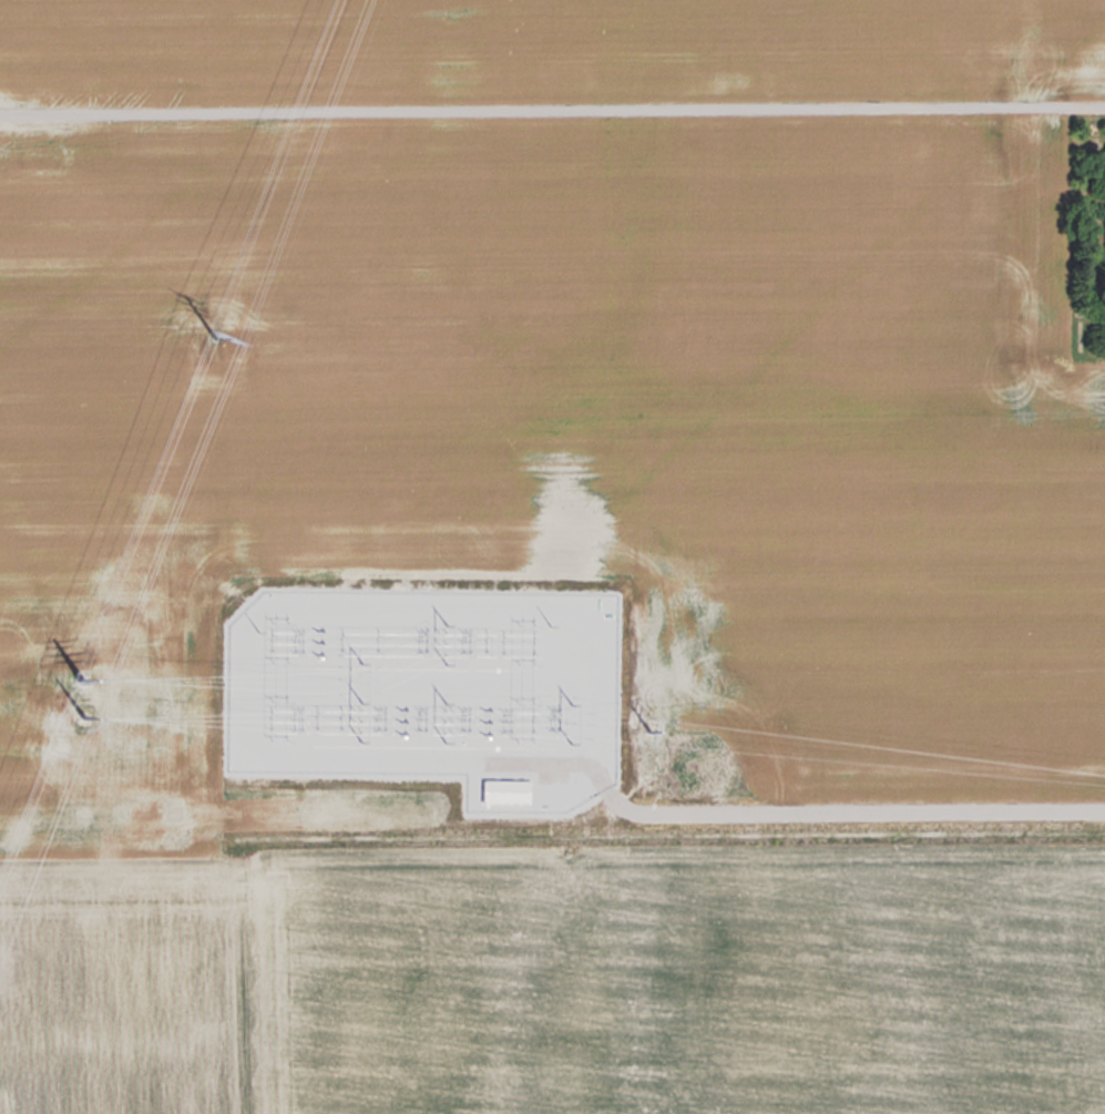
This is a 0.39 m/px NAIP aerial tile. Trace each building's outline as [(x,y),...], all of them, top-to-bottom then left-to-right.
[(484,778),(532,779),(532,801),(483,800),(484,778)]
